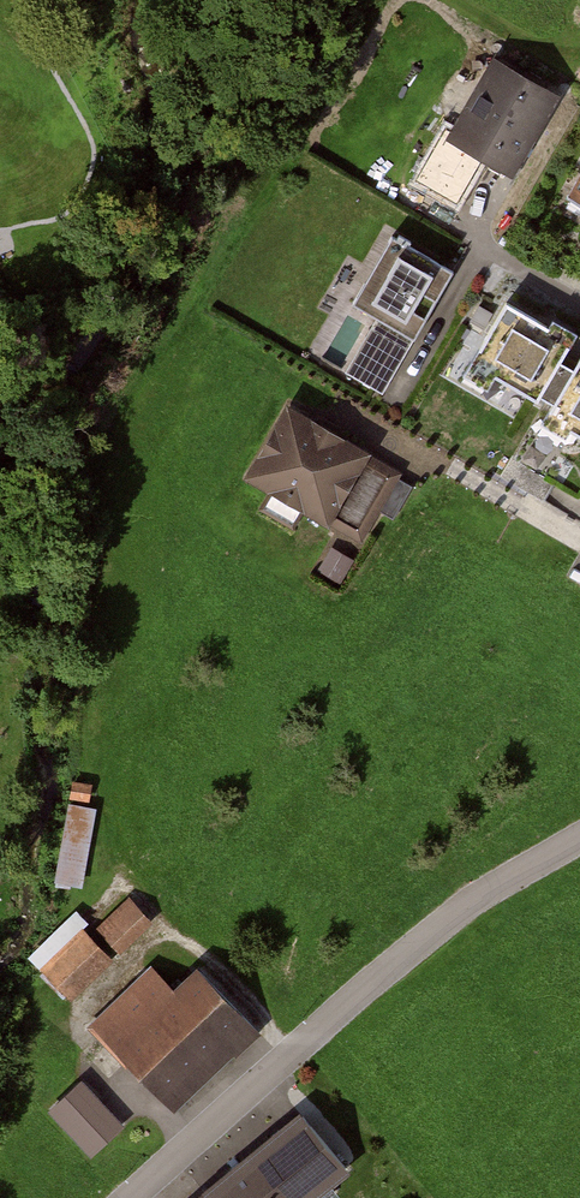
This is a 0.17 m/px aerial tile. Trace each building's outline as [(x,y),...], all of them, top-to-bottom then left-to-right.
[(492,59),(444,138),(516,181),(563,101),(492,59)] [(558,198),(579,209),(579,158),(558,198)] [(308,354),(380,396),(452,273),(380,232),(308,354)] [(501,304),(465,368),(535,408),(530,416),(579,443),(579,366),(566,358),(573,345),(501,304)] [(366,454),(283,406),(238,482),(321,530),(366,454)] [(149,925),(128,904),(98,932),(119,954),(149,925)] [(107,963),(81,935),(44,971),(71,999),(107,963)] [(89,1029),(165,1114),(254,1036),(193,967),(166,991),(151,974),(89,1029)] [(97,1155),(128,1120),(80,1077),(49,1112),(97,1155)] [(193,1197),(321,1197),(348,1175),(294,1112),(193,1197)]
